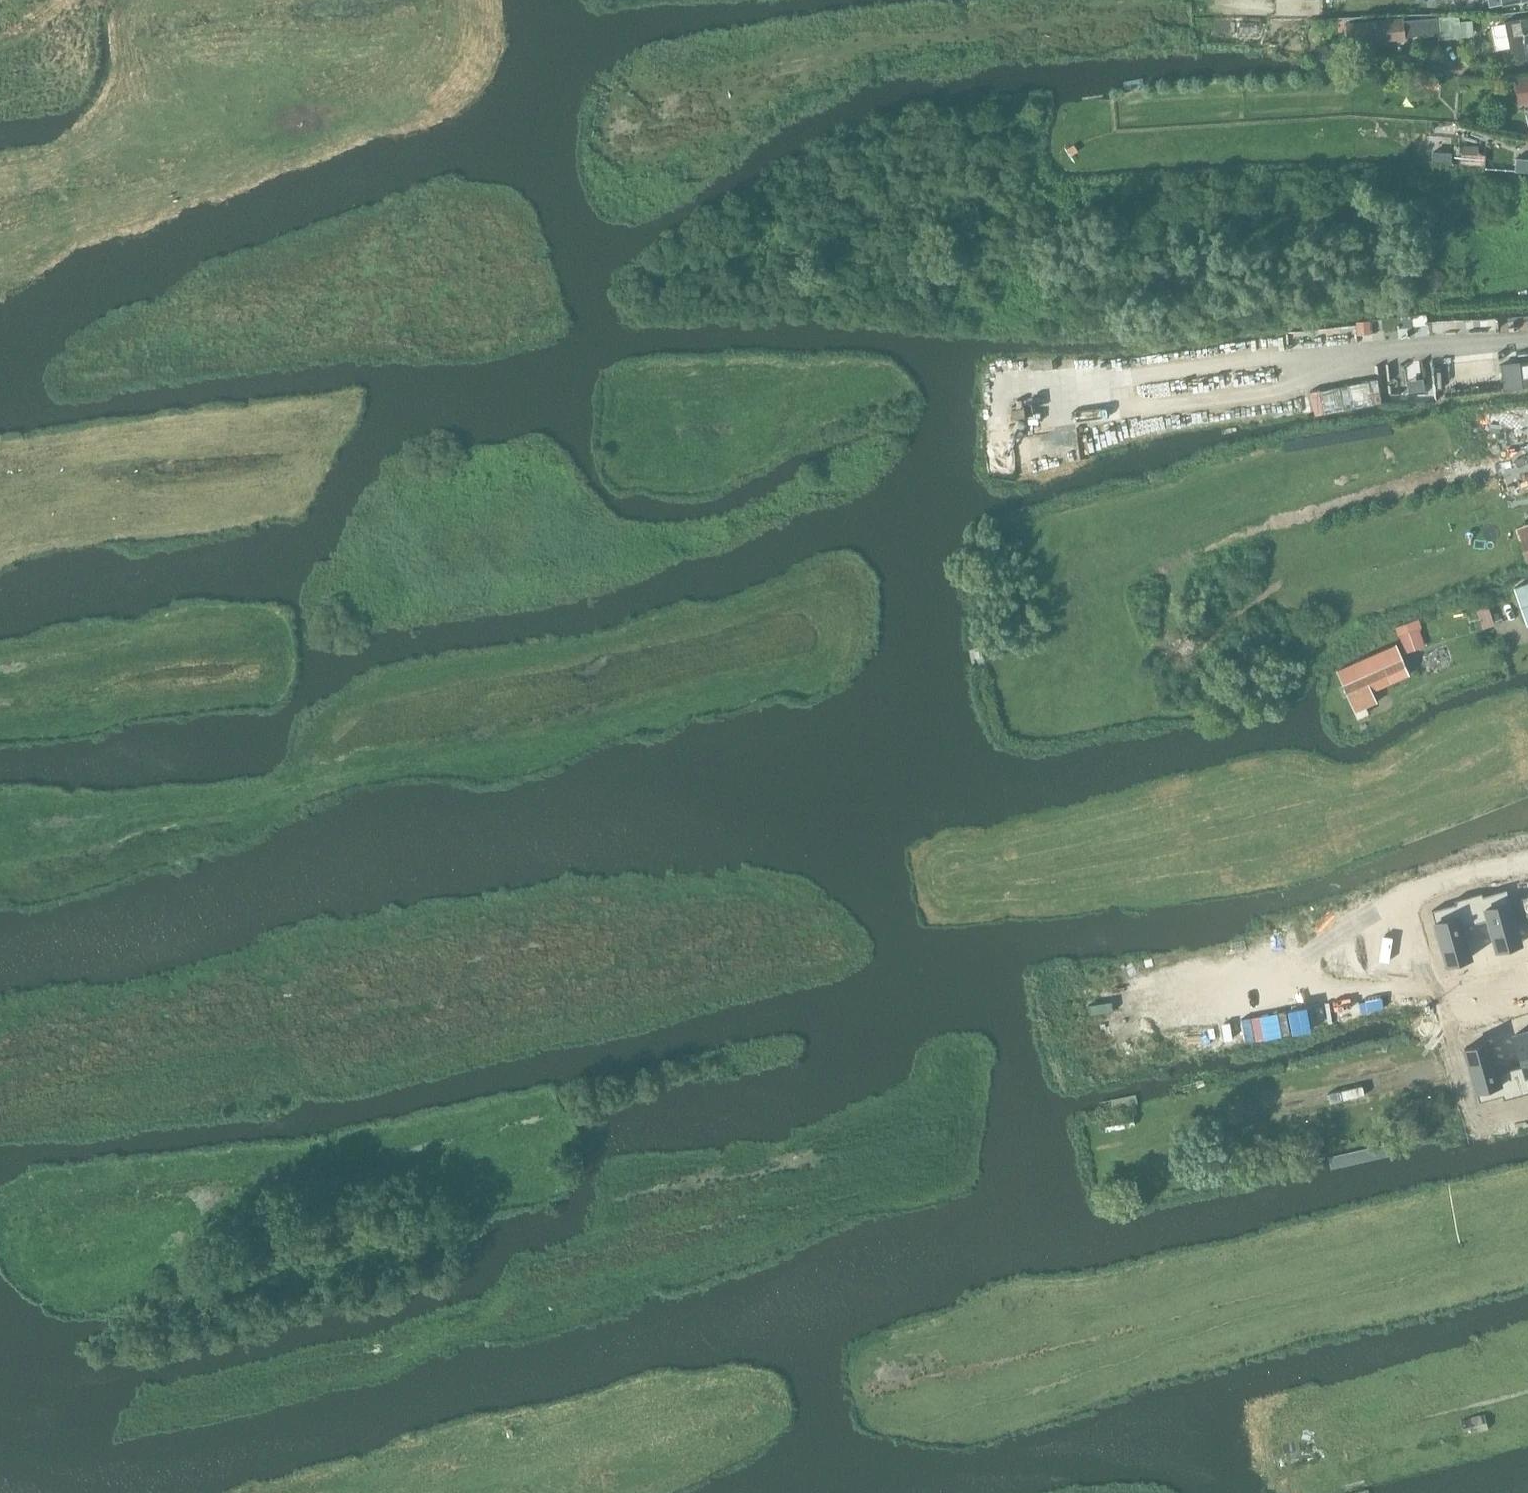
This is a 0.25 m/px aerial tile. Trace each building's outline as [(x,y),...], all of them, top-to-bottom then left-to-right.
[(1367,22),(1346,24),(1348,44),(1369,42),(1405,39),(1405,37),(1439,34),(1439,39),(1461,37),(1460,22),(1459,12),(1437,17),(1403,20),(1403,19),(1367,22)] [(1512,53),(1514,55),(1516,57),(1519,58),(1522,58),(1526,58),(1527,58),(1527,18),(1504,23),(1511,50),(1512,53)] [(1514,77),(1517,101),(1527,99),(1527,75),(1514,77)] [(1510,162),(1510,152),(1470,150),(1470,160),(1510,162)] [(1432,151),(1431,162),(1451,163),(1452,152),(1432,151)] [(1433,268),(1424,280),(1436,289),(1445,277),(1433,268)] [(1370,319),(1357,321),(1358,331),(1371,329),(1370,319)] [(1501,363),(1504,389),(1523,387),(1527,387),(1527,376),(1522,377),(1520,364),(1520,361),(1501,363)] [(1382,377),(1314,386),(1317,409),(1385,400),(1382,377)] [(1492,425),(1515,422),(1514,409),(1491,411),(1492,425)] [(1515,586),(1527,622),(1527,582),(1515,586)] [(1419,618),(1397,627),(1400,635),(1406,652),(1426,645),(1419,628),(1422,627),(1419,618)] [(1342,681),(1359,717),(1370,713),(1367,706),(1378,701),(1373,691),(1410,674),(1396,644),(1337,670),(1342,681)] [(1480,893),(1467,896),(1474,921),(1487,917),(1484,908),(1480,893)] [(1467,896),(1454,900),(1458,915),(1459,918),(1461,925),(1474,921),(1467,896)] [(1518,898),(1525,923),(1527,922),(1527,896),(1518,898)] [(1508,901),(1484,908),(1487,917),(1496,948),(1520,942),(1508,901)] [(1458,915),(1434,922),(1445,962),(1469,956),(1461,925),(1459,918),(1458,915)] [(1515,1033),(1523,1064),(1525,1072),(1527,1071),(1527,1030),(1515,1033)] [(1487,1041),(1464,1047),(1475,1088),(1498,1081),(1496,1071),(1487,1041)] [(1509,1068),(1516,1093),(1527,1090),(1527,1082),(1525,1072),(1523,1064),(1509,1068)] [(1509,1068),(1496,1071),(1498,1081),(1503,1097),(1516,1093),(1509,1068)] [(1485,1415),(1462,1420),(1465,1434),(1488,1428),(1485,1415)]
